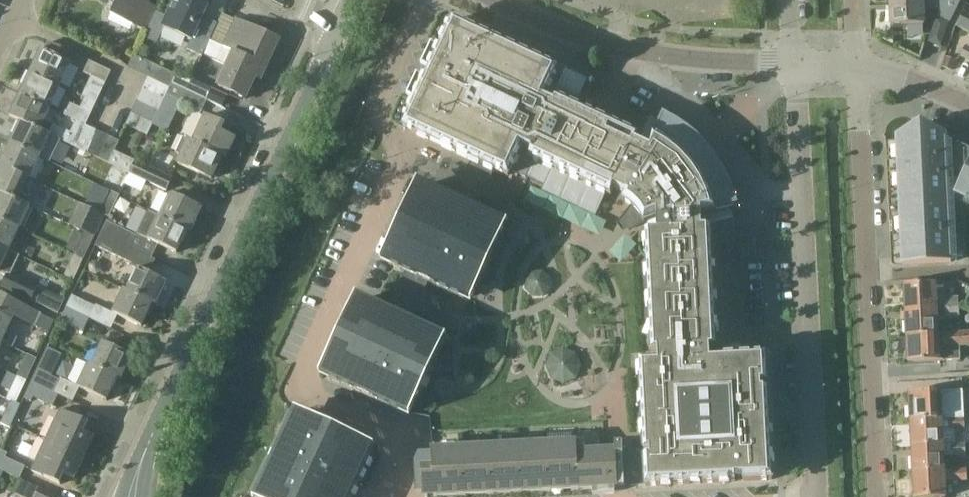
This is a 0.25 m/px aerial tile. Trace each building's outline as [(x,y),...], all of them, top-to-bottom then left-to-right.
[(111,15),(147,31),(158,8),(148,3),(150,0),(108,0),(116,4),(111,15)] [(210,42),(215,32),(200,25),(209,7),(193,0),(176,0),(163,27),(192,41),(187,50),(203,57),(204,55),(210,42)] [(890,2),(891,27),(924,26),(924,11),(939,11),(939,18),(950,23),(962,0),(949,0),(923,1),(890,2)] [(968,33),(968,22),(961,18),(957,27),(968,33)] [(236,20),(223,48),(234,54),(234,53),(268,69),(281,41),(236,20)] [(453,22),(403,129),(414,134),(471,160),(472,160),(494,171),(495,171),(508,177),(522,148),(532,152),(530,158),(534,160),(526,178),(598,212),(606,194),(611,196),(614,189),(626,194),(623,201),(628,204),(631,207),(617,224),(623,232),(644,223),(657,218),(657,232),(645,233),(646,241),(646,244),(648,268),(649,278),(648,278),(652,352),(658,352),(659,361),(640,361),(640,367),(641,367),(642,377),(640,377),(641,397),(643,396),(643,406),(642,406),(643,426),(644,426),(644,435),(643,436),(644,449),(642,449),(636,449),(633,449),(633,440),(622,440),(622,444),(623,458),(624,479),(631,478),(631,486),(637,486),(646,485),(646,486),(661,486),(661,484),(671,484),(671,485),(690,484),(690,483),(700,483),(700,484),(720,483),(720,482),(729,481),(730,482),(736,482),(735,478),(743,477),(744,482),(773,480),(772,465),(771,465),(770,455),(771,455),(770,436),(769,436),(769,426),(770,426),(769,406),(768,406),(767,397),(768,397),(768,390),(762,391),(761,384),(768,384),(766,355),(751,356),(751,357),(741,358),(741,356),(711,358),(710,349),(717,349),(716,333),(715,333),(715,323),(716,323),(715,304),(714,304),(713,294),(714,294),(713,275),(712,275),(712,265),(713,265),(712,246),(711,246),(710,236),(712,236),(711,230),(700,230),(700,215),(738,207),(732,187),(724,169),(712,152),(698,137),(682,125),(663,115),(647,149),(635,143),(638,136),(575,107),(557,99),(554,106),(544,101),(558,70),(453,22)] [(933,30),(928,43),(942,47),(946,35),(933,30)] [(210,42),(204,55),(228,67),(219,87),(246,100),(256,79),(262,82),(268,69),(234,53),(234,54),(223,48),(210,42)] [(42,51),(32,73),(61,87),(75,56),(50,44),(46,53),(42,51)] [(946,58),(943,67),(952,71),(956,61),(946,58)] [(90,62),(85,74),(106,84),(112,72),(90,62)] [(32,73),(21,96),(50,109),(61,87),(32,73)] [(172,85),(207,101),(213,90),(192,80),(191,82),(177,76),(172,85)] [(171,88),(149,78),(143,91),(165,101),(171,88)] [(160,112),(154,123),(154,124),(168,131),(182,102),(202,111),(207,101),(172,85),(171,88),(165,101),(160,112)] [(213,90),(207,101),(223,108),(228,97),(213,90)] [(165,101),(143,91),(138,102),(160,112),(165,101)] [(11,119),(22,124),(22,122),(40,131),(51,136),(66,143),(71,133),(45,121),(50,109),(21,96),(11,119)] [(160,112),(138,102),(132,113),(154,123),(160,112)] [(77,121),(86,126),(92,114),(70,104),(65,116),(77,121)] [(148,136),(154,124),(154,123),(132,113),(126,126),(148,136)] [(206,117),(194,143),(183,138),(176,154),(182,157),(178,164),(212,180),(223,157),(226,159),(235,140),(222,134),(225,126),(206,117)] [(66,143),(76,148),(86,126),(77,121),(66,143)] [(22,124),(11,145),(41,158),(51,136),(40,131),(22,122),(22,124)] [(76,148),(88,154),(98,132),(86,126),(76,148)] [(952,179),(963,183),(968,169),(968,157),(962,154),(949,148),(946,137),(921,126),(898,140),(899,179),(905,179),(906,190),(900,190),(902,223),(907,222),(908,247),(903,248),(904,265),(952,263),(948,179),(952,179)] [(88,154),(99,159),(109,137),(98,132),(88,154)] [(120,142),(109,137),(99,159),(131,174),(137,162),(115,152),(120,142)] [(11,145),(1,167),(30,181),(41,158),(11,145)] [(426,186),(389,265),(405,272),(428,283),(464,299),(501,220),(476,209),(490,180),(494,171),(472,160),(467,170),(454,199),(426,186)] [(134,175),(172,193),(178,181),(140,163),(134,175)] [(1,195),(2,193),(19,202),(30,208),(41,186),(30,181),(1,167),(0,168),(0,194),(1,195)] [(963,183),(957,196),(968,201),(968,169),(963,183)] [(110,192),(100,213),(104,215),(109,218),(119,196),(110,192)] [(0,196),(0,221),(20,230),(30,208),(19,202),(2,193),(1,195),(0,196)] [(163,219),(188,231),(192,233),(203,209),(170,194),(159,216),(163,218),(163,219)] [(138,235),(177,254),(188,231),(163,219),(163,218),(149,212),(138,235)] [(9,252),(20,230),(0,221),(0,248),(9,252)] [(132,249),(138,235),(108,222),(102,235),(132,249)] [(76,253),(75,256),(84,260),(94,237),(85,233),(84,236),(75,231),(67,249),(76,253)] [(140,253),(132,249),(102,235),(96,247),(134,265),(140,253)] [(0,248),(0,273),(7,276),(8,274),(10,275),(19,257),(9,252),(0,248)] [(84,260),(75,256),(65,278),(73,282),(84,260)] [(139,270),(128,292),(128,293),(153,305),(157,307),(157,305),(161,307),(166,296),(163,294),(168,283),(139,270)] [(364,300),(327,379),(402,413),(439,334),(411,321),(428,283),(405,272),(388,310),(364,300)] [(10,275),(8,274),(7,276),(1,288),(32,302),(38,288),(10,275)] [(905,285),(906,311),(960,308),(959,297),(945,297),(945,296),(937,296),(936,284),(905,285)] [(128,293),(128,292),(124,291),(113,314),(142,328),(153,305),(128,293)] [(2,344),(13,349),(18,338),(7,333),(15,317),(36,327),(42,315),(0,296),(0,343),(2,344)] [(72,297),(67,308),(90,318),(95,307),(72,297)] [(90,318),(67,308),(61,320),(84,331),(90,318)] [(906,311),(907,337),(938,335),(938,321),(960,319),(960,308),(906,311)] [(945,347),(968,346),(968,331),(944,333),(945,347)] [(942,335),(938,335),(907,337),(908,363),(944,362),(942,335)] [(104,344),(93,366),(93,367),(118,379),(121,381),(133,357),(104,344)] [(28,355),(18,377),(27,381),(37,359),(28,355)] [(93,367),(93,366),(89,365),(78,388),(107,402),(118,379),(93,367)] [(38,370),(32,382),(54,393),(60,381),(38,370)] [(7,399),(12,401),(16,403),(27,381),(18,377),(7,399)] [(54,393),(32,382),(25,398),(31,401),(33,397),(53,406),(59,395),(54,393)] [(911,421),(942,420),(952,419),(965,419),(964,391),(910,394),(911,421)] [(21,405),(16,403),(12,401),(2,425),(12,430),(21,405)] [(61,411),(47,441),(86,459),(95,438),(86,434),(90,424),(61,411)] [(257,493),(266,496),(352,496),(371,455),(358,449),(361,441),(308,417),(305,424),(292,418),(257,493)] [(965,431),(965,419),(952,419),(952,431),(965,431)] [(911,421),(912,447),(944,446),(942,420),(911,421)] [(86,459),(47,441),(33,472),(61,486),(66,476),(76,480),(86,459)] [(576,443),(547,444),(549,491),(578,490),(577,453),(576,443)] [(547,444),(519,446),(521,493),(549,491),(547,444)] [(615,451),(577,453),(578,490),(617,488),(625,487),(624,479),(623,458),(622,444),(615,444),(615,451)] [(912,447),(914,473),(945,472),(944,457),(967,456),(967,445),(944,446),(912,447)] [(519,446),(490,447),(492,494),(521,493),(519,446)] [(490,447),(462,448),(464,496),(492,494),(490,447)] [(414,451),(414,459),(416,490),(424,490),(424,496),(437,496),(445,496),(454,496),(464,496),(462,448),(433,450),(414,451)] [(4,472),(19,479),(25,467),(7,459),(8,456),(0,452),(0,470),(4,472)] [(914,473),(915,496),(946,496),(945,483),(968,482),(968,471),(945,472),(914,473)] [(40,488),(36,496),(58,496),(40,488)]
